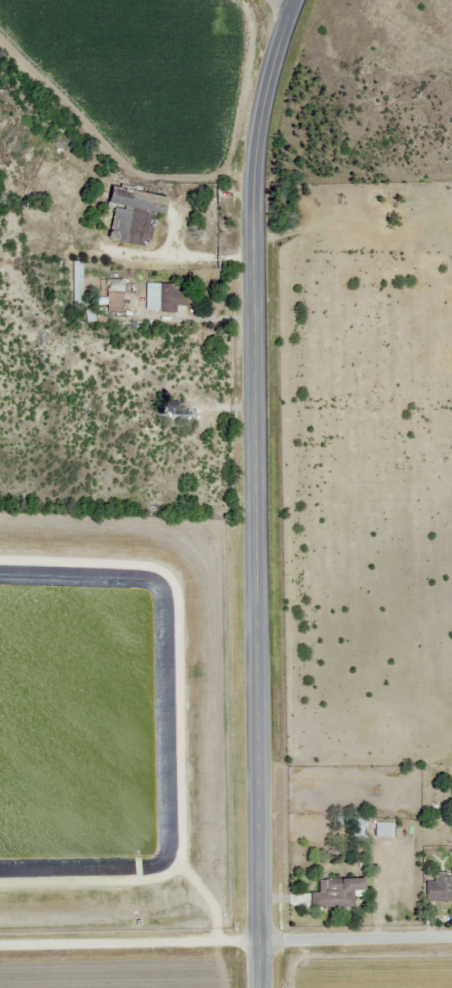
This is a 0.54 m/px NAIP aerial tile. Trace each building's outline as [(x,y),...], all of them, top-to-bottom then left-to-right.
[(104,203),(159,213),(162,196),(107,185),(104,203)] [(132,212),(111,212),(111,228),(132,228),(132,212)] [(71,309),(83,309),(84,323),(92,323),(91,293),(82,293),(81,259),(71,259),(71,309)] [(103,312),(121,312),(121,278),(103,278),(103,312)] [(185,291),(174,290),(175,283),(144,282),(144,311),(174,311),(174,305),(185,305),(185,291)] [(176,400),(161,401),(162,416),(177,415),(176,400)] [(390,823),(374,822),(373,836),(389,836),(390,823)] [(451,877),(423,877),(423,901),(451,901),(451,877)] [(352,890),(361,890),(361,878),(317,878),(317,893),(310,893),(310,907),(352,907),(352,890)]
